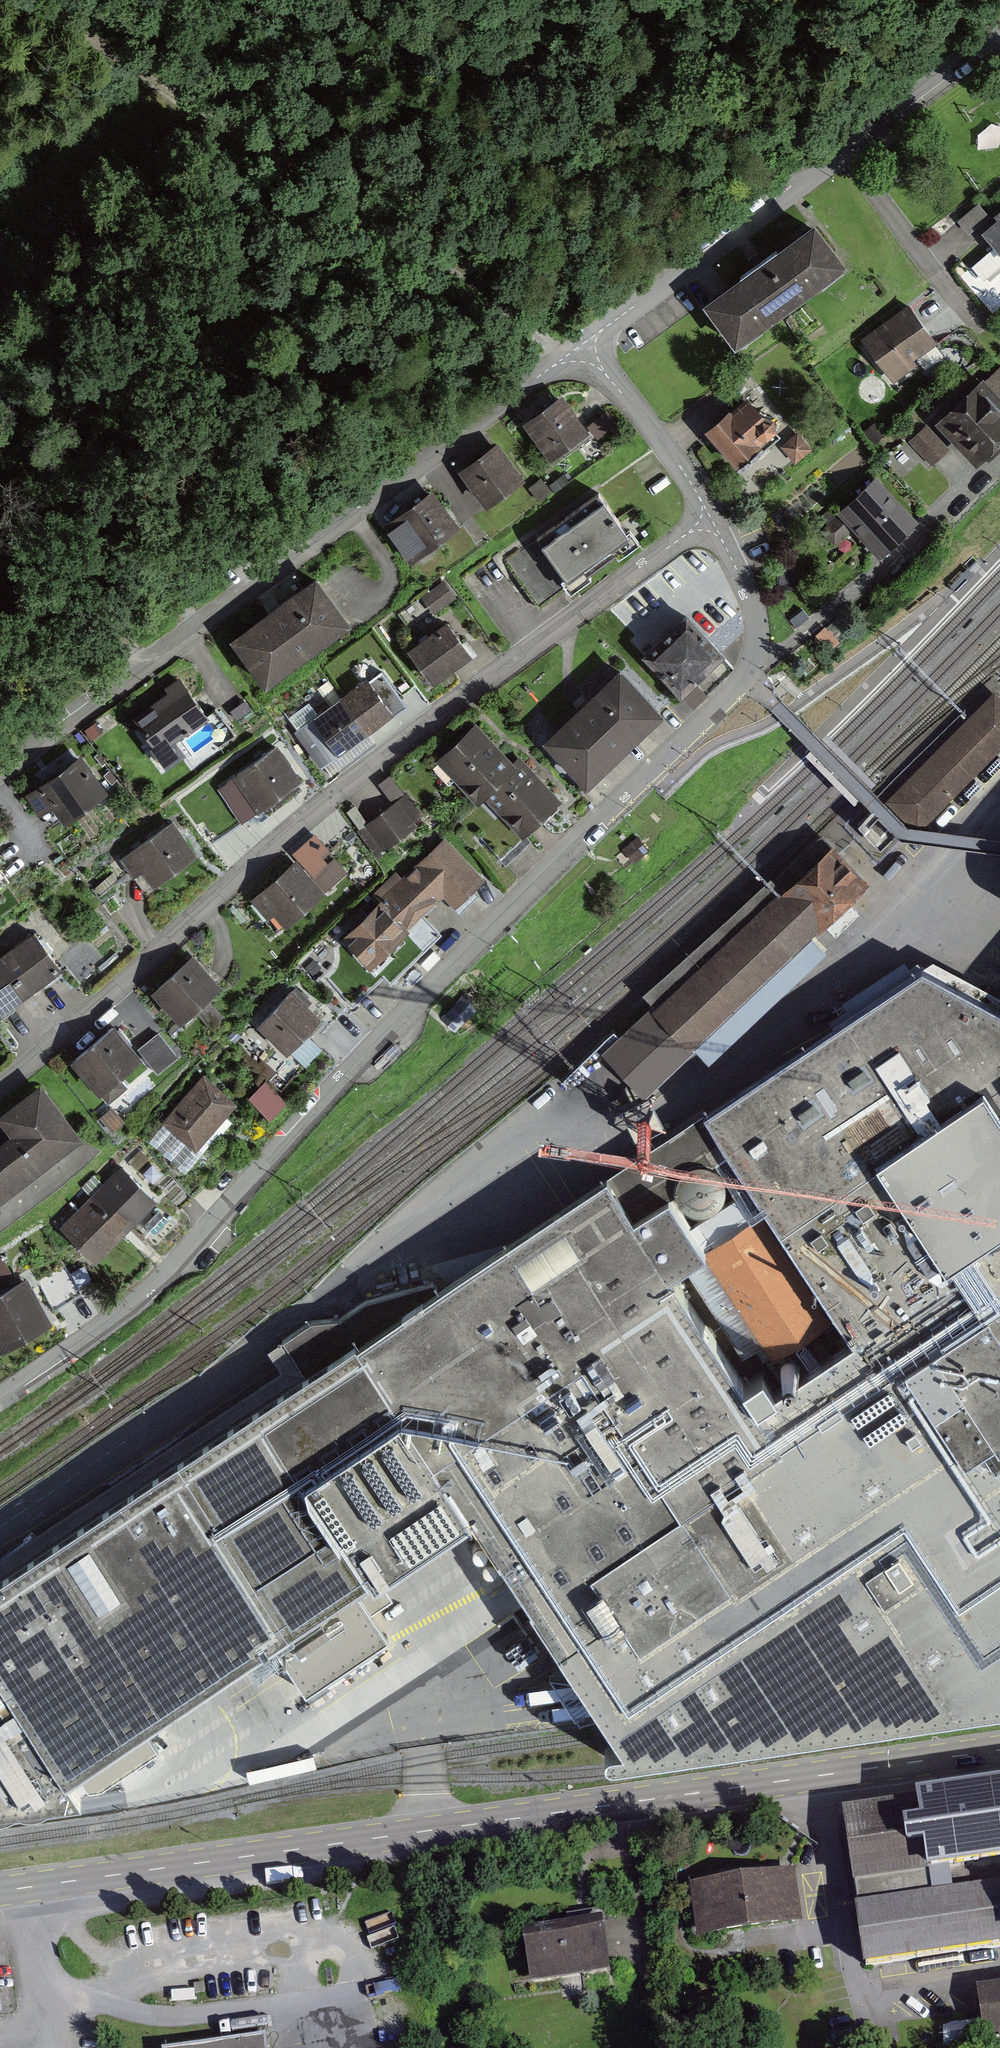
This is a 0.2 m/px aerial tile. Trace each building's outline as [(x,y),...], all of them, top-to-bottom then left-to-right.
[(981,232),(999,252),(999,214),(981,232)] [(848,269),(813,221),(699,303),(734,351),(848,269)] [(928,343),(899,308),(856,343),(891,387),(914,368),(907,359),(928,343)] [(910,438),(934,466),(947,454),(959,468),(999,433),(999,401),(996,396),(982,407),(967,389),(910,438)] [(556,397),(518,424),(546,462),(584,435),(556,397)] [(768,442),(738,402),(695,434),(725,474),(768,442)] [(801,428),(783,442),(797,460),(815,446),(801,428)] [(493,446),(452,473),(474,507),(515,479),(493,446)] [(918,522),(877,474),(827,517),(869,565),(918,522)] [(453,527),(428,492),(381,526),(406,561),(453,527)] [(598,501),(506,561),(536,607),(628,546),(598,501)] [(951,584),(957,589),(972,573),(966,568),(951,584)] [(337,630),(304,582),(217,641),(250,689),(337,630)] [(719,650),(687,617),(650,653),(682,686),(719,650)] [(462,656),(438,626),(397,659),(422,689),(462,656)] [(658,708),(620,669),(549,736),(586,776),(658,708)] [(403,704),(379,671),(297,730),(321,763),(403,704)] [(201,720),(172,683),(127,717),(156,755),(201,720)] [(999,743),(999,697),(998,695),(893,800),(918,825),(999,743)] [(506,762),(468,724),(431,761),(472,802),(476,798),(513,834),(552,796),(512,756),(506,762)] [(295,782),(268,749),(220,787),(231,802),(238,796),(253,815),(295,782)] [(101,795),(74,756),(33,784),(60,823),(101,795)] [(393,798),(406,790),(394,772),(381,780),(393,798)] [(421,811),(406,792),(352,837),(367,855),(421,811)] [(191,856),(167,824),(115,862),(126,878),(133,873),(145,890),(191,856)] [(317,830),(244,897),(274,929),(335,874),(321,859),(333,848),(317,830)] [(441,837),(331,932),(358,962),(435,895),(443,903),(474,875),(441,837)] [(692,1047),(867,883),(833,846),(657,1009),(692,1047)] [(0,951),(0,1007),(54,971),(28,933),(0,951)] [(209,984),(184,953),(142,987),(167,1018),(209,984)] [(687,1110),(690,1114),(711,1144),(760,1215),(826,1322),(861,1371),(999,1282),(999,1014),(993,1010),(909,967),(687,1110)] [(313,1012),(288,986),(250,1023),(275,1048),(313,1012)] [(133,1057),(109,1025),(84,1043),(80,1038),(62,1051),(96,1097),(115,1084),(108,1074),(133,1057)] [(173,1055),(158,1032),(134,1048),(149,1071),(173,1055)] [(226,1099),(198,1073),(155,1119),(182,1145),(226,1099)] [(269,1078),(251,1094),(272,1117),(290,1101),(269,1078)] [(33,1079),(0,1103),(0,1184),(72,1130),(33,1079)] [(690,1114),(592,1181),(614,1212),(648,1188),(711,1144),(690,1114)] [(153,1199),(120,1165),(56,1228),(89,1262),(153,1199)] [(439,1285),(339,1348),(377,1409),(408,1457),(563,1357),(659,1505),(761,1436),(649,1267),(614,1212),(592,1181),(504,1240),(439,1285)] [(648,1188),(614,1212),(649,1267),(684,1246),(648,1188)] [(760,1215),(704,1249),(770,1356),(826,1322),(760,1215)] [(18,1276),(4,1254),(0,1256),(0,1288),(18,1276)] [(69,1262),(41,1277),(57,1306),(84,1291),(69,1262)] [(19,1277),(0,1288),(0,1340),(42,1315),(19,1277)] [(313,1319),(283,1337),(306,1370),(339,1348),(439,1285),(432,1280),(366,1299),(340,1316),(313,1319)] [(532,1650),(589,1735),(600,1752),(999,1696),(999,1282),(861,1371),(761,1436),(659,1505),(564,1566),(593,1610),(532,1650)] [(0,1563),(0,1711),(39,1771),(346,1574),(280,1471),(377,1409),(339,1348),(306,1370),(0,1563)] [(563,1357),(408,1457),(532,1650),(593,1610),(564,1566),(659,1505),(563,1357)] [(55,1794),(39,1771),(0,1711),(0,1803),(55,1794)] [(845,1812),(869,1972),(999,1951),(999,1790),(845,1812)] [(798,1872),(687,1889),(695,1938),(806,1921),(798,1872)] [(605,1931),(523,1941),(530,1994),(612,1984),(605,1931)] [(976,1989),(982,2036),(999,2034),(999,1986),(976,1989)] [(180,2047),(265,2047),(263,2035),(180,2047)]
